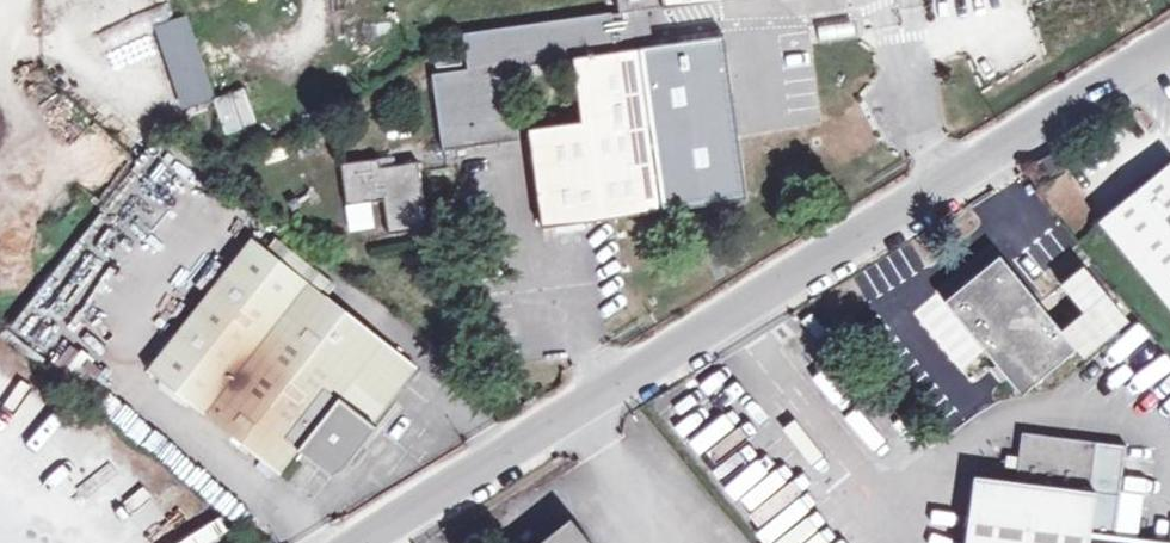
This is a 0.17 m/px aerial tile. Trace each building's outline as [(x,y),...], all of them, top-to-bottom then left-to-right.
[(629,13),(651,9),(665,7),(664,0),(645,0),(640,1),(640,0),(627,0),(629,13)] [(665,7),(665,10),(740,0),(664,0),(665,7)] [(629,13),(610,15),(615,54),(656,48),(651,9),(629,13)] [(149,23),(178,107),(211,95),(182,12),(149,23)] [(465,72),(440,75),(435,76),(446,150),(518,139),(509,69),(575,60),(583,122),(530,130),(544,228),(748,200),(726,38),(656,48),(615,54),(610,15),(466,35),(472,71),(465,72)] [(437,55),(440,75),(465,72),(461,52),(437,55)] [(218,132),(250,126),(243,88),(211,94),(218,132)] [(428,230),(420,163),(382,168),(381,160),(343,165),(348,207),(385,200),(390,235),(428,230)] [(1101,222),(1169,307),(1169,166),(1101,222)] [(328,299),(268,252),(252,239),(149,369),(281,475),(338,402),(371,429),(417,370),(328,299)] [(276,241),(268,252),(328,299),(336,288),(276,241)] [(946,304),(1022,396),(1023,395),(1077,350),(1001,259),(946,304)] [(1073,298),(1101,275),(1089,261),(1061,284),(1073,298)] [(1096,494),(1121,498),(1128,448),(1024,435),(1018,484),(976,479),(968,542),(1089,542),(1096,494)] [(572,521),(544,542),(590,542),(572,521)]
